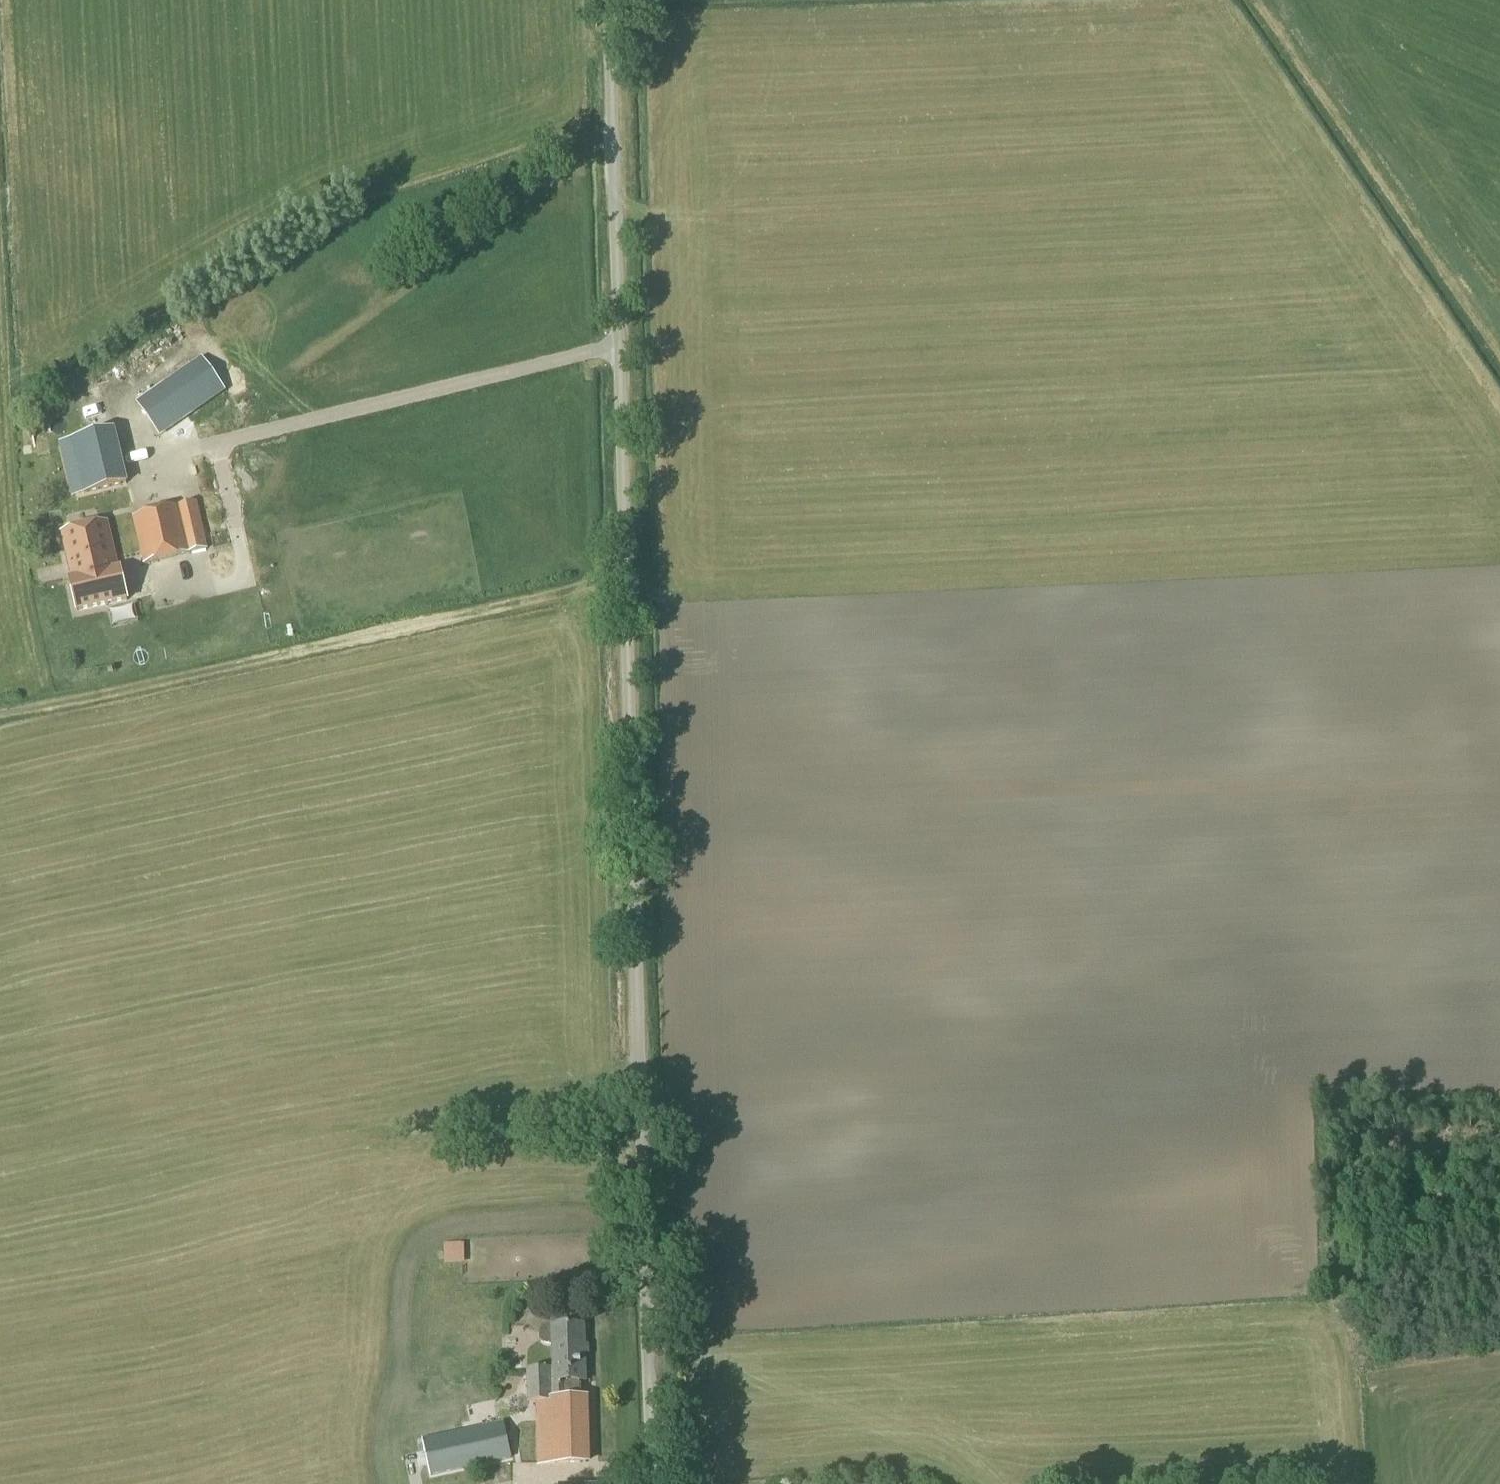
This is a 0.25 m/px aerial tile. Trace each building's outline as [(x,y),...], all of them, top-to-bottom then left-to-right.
[(158,432),(165,427),(224,389),(214,375),(200,357),(191,363),(190,363),(148,392),(137,401),(157,433),(158,432)] [(59,499),(81,494),(128,483),(116,431),(68,442),(46,447),(59,499)] [(143,564),(189,553),(208,549),(197,501),(132,517),(143,564)] [(119,568),(108,521),(60,532),(70,579),(69,579),(76,612),(128,601),(121,568),(119,568)] [(584,1346),(584,1326),(543,1327),(539,1331),(539,1341),(545,1345),(553,1345),(553,1369),(526,1369),(526,1400),(535,1400),(537,1465),(588,1463),(587,1398),(580,1398),(579,1383),(585,1382),(585,1356),(589,1356),(589,1345),(584,1346)] [(430,1477),(511,1460),(502,1422),(422,1439),(430,1477)]
